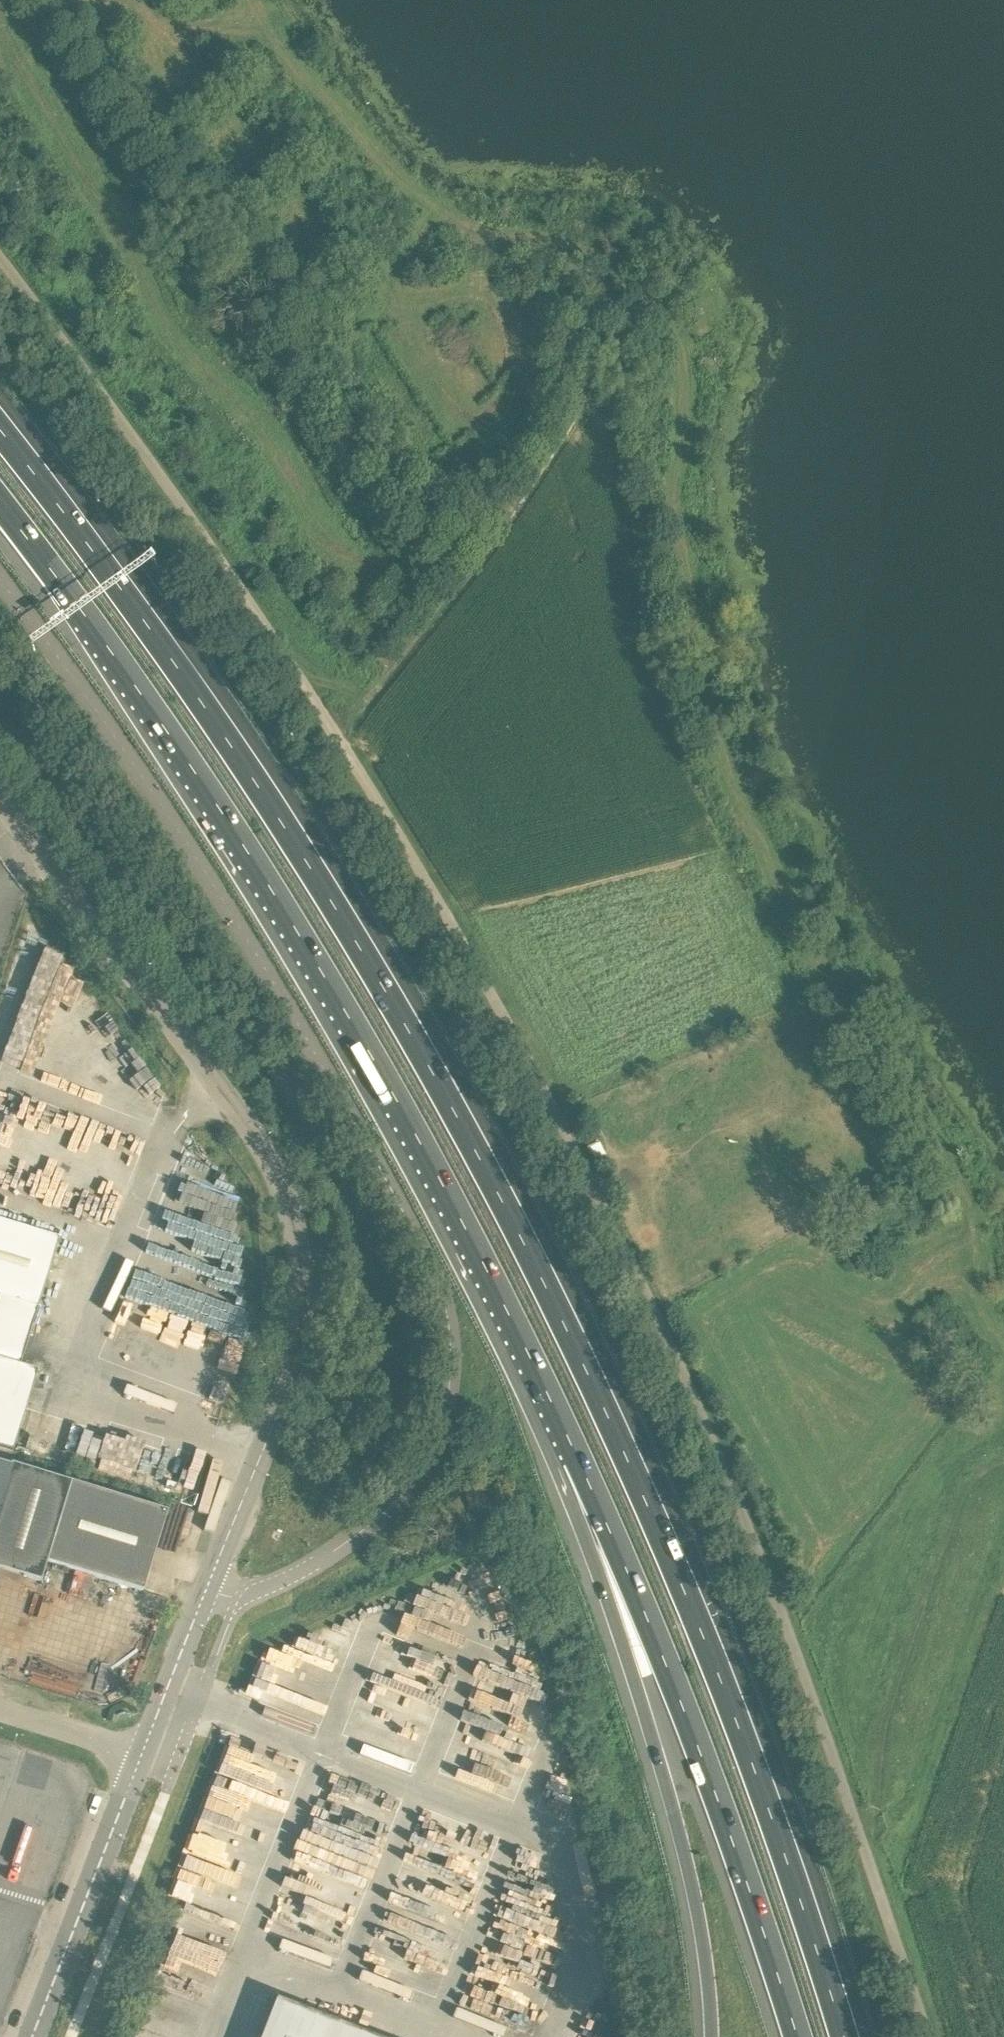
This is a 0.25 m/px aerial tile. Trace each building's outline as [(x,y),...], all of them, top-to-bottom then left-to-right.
[(39,1308),(60,1240),(0,1222),(0,1448),(14,1452),(38,1373),(21,1368),(39,1308)] [(162,1340),(237,1362),(252,1310),(221,1301),(214,1323),(179,1313),(175,1327),(167,1325),(162,1340)] [(88,1472),(165,1488),(171,1458),(94,1442),(88,1472)] [(144,1592),(168,1511),(12,1464),(11,1467),(0,1503),(0,1569),(42,1582),(48,1562),(144,1592)] [(11,1467),(0,1464),(0,1503),(11,1467)] [(261,1672),(254,1691),(283,1702),(290,1684),(274,1678),(274,1676),(261,1672)] [(219,1797),(214,1811),(268,1833),(286,1786),(220,1760),(211,1783),(213,1784),(210,1794),(219,1797)] [(266,2009),(256,2036),(339,2036),(266,2009)]
